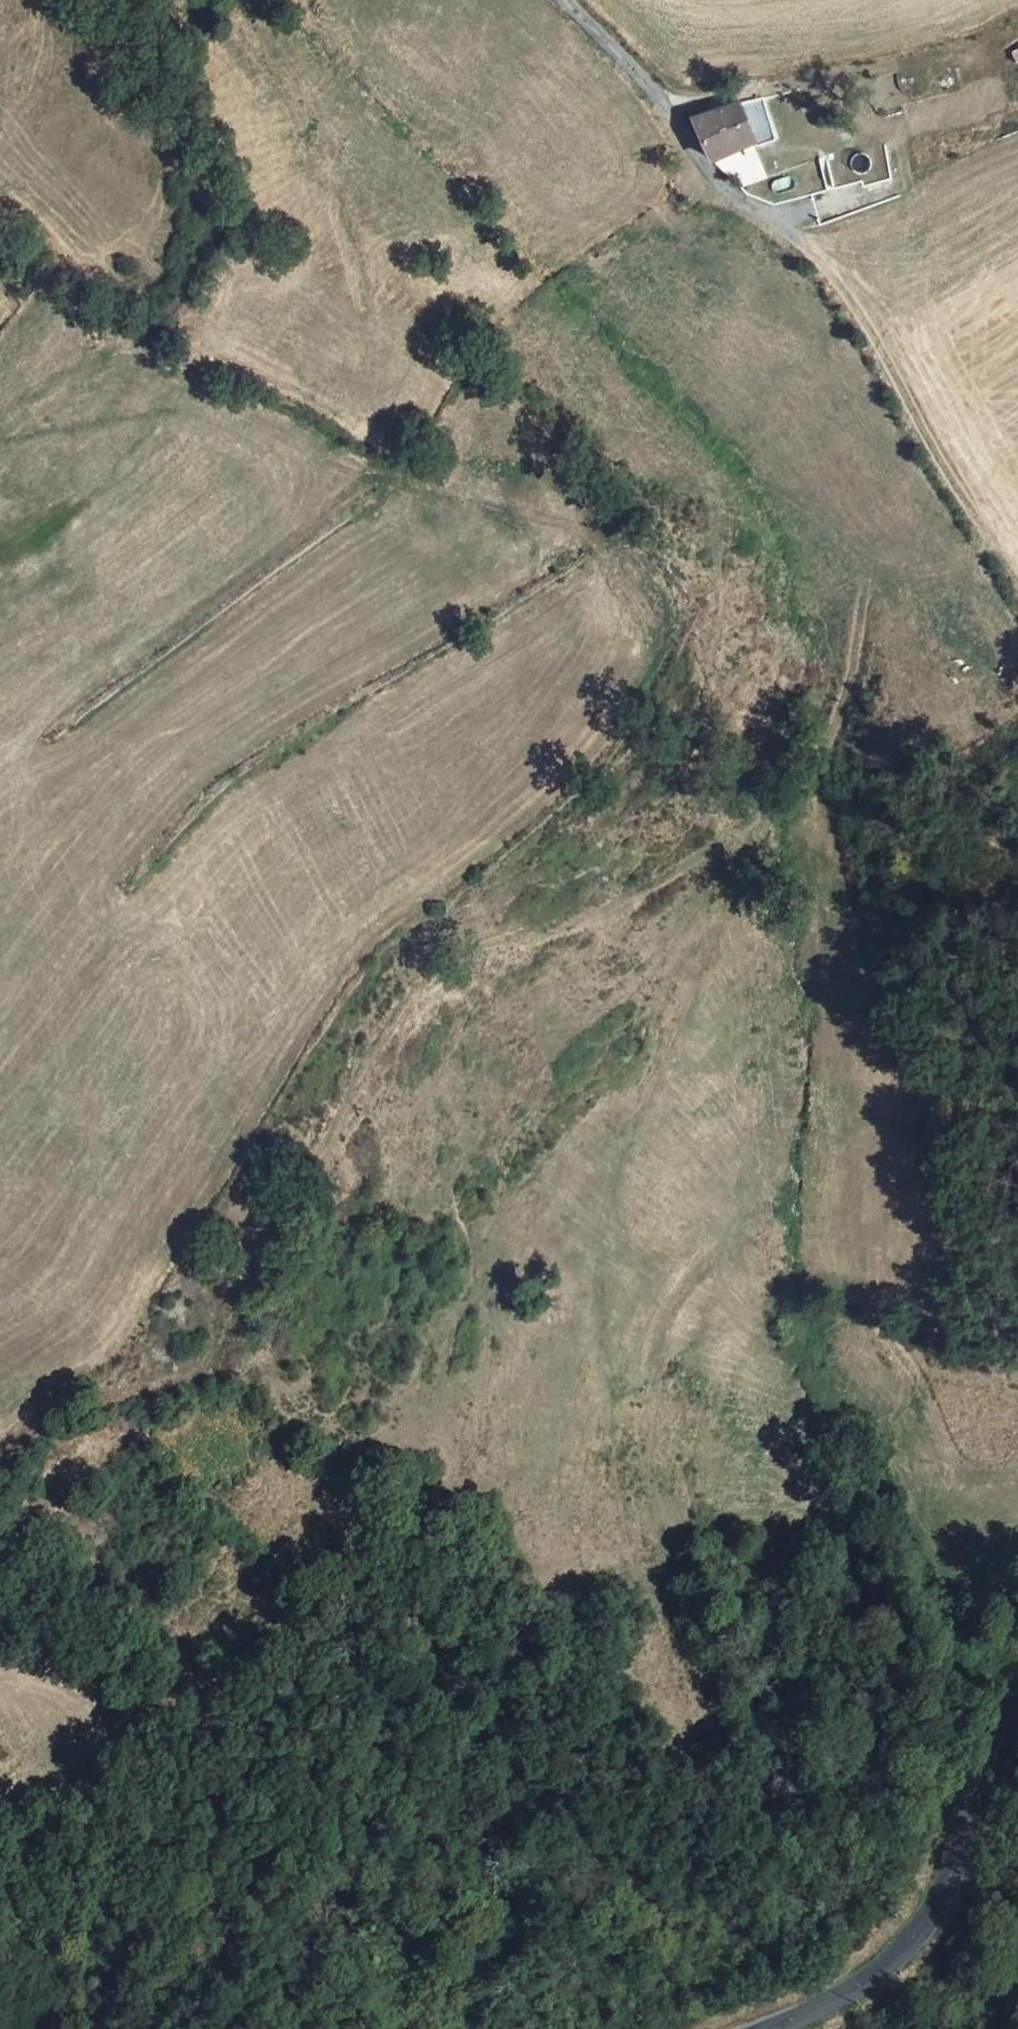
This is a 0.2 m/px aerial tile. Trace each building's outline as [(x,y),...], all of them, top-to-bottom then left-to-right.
[(684,129),(704,166),(750,146),(757,163),(772,155),(751,105),(688,120),(684,129)] [(869,1481),(864,1470),(855,1474),(860,1486),(869,1481)]
